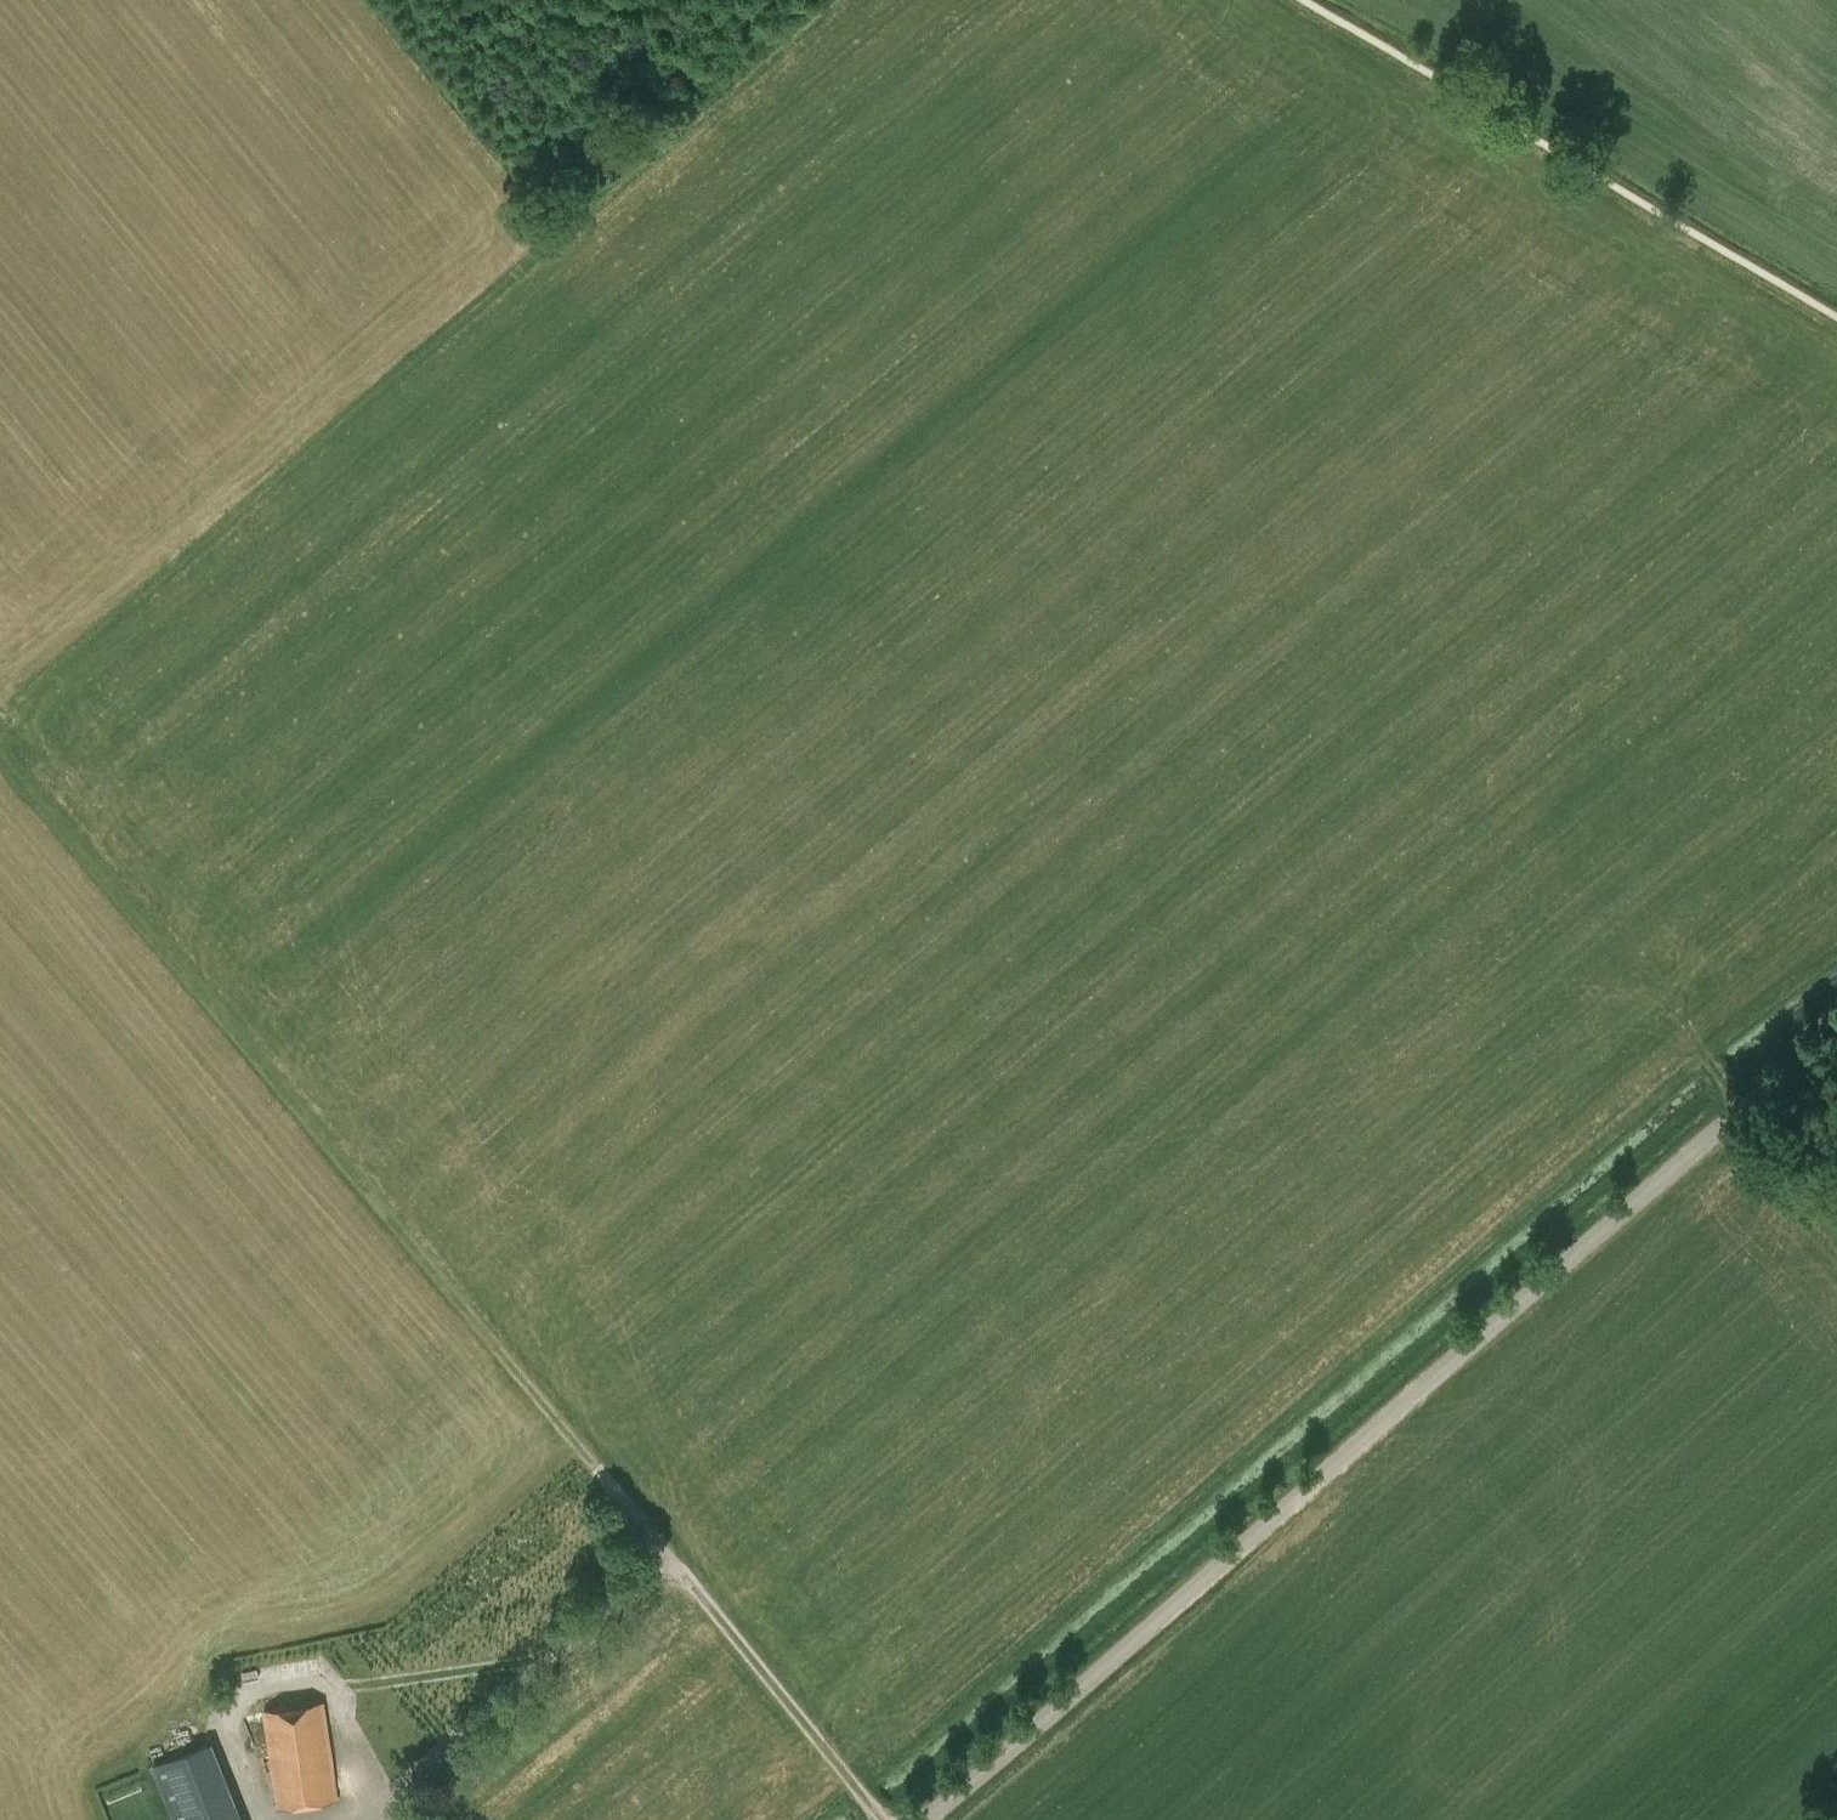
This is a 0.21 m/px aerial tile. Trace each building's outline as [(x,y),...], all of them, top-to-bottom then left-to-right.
[(322,1702),(264,1711),(278,1806),(336,1798),(322,1702)] [(222,1741),(157,1762),(176,1819),(247,1819),(222,1741)]
